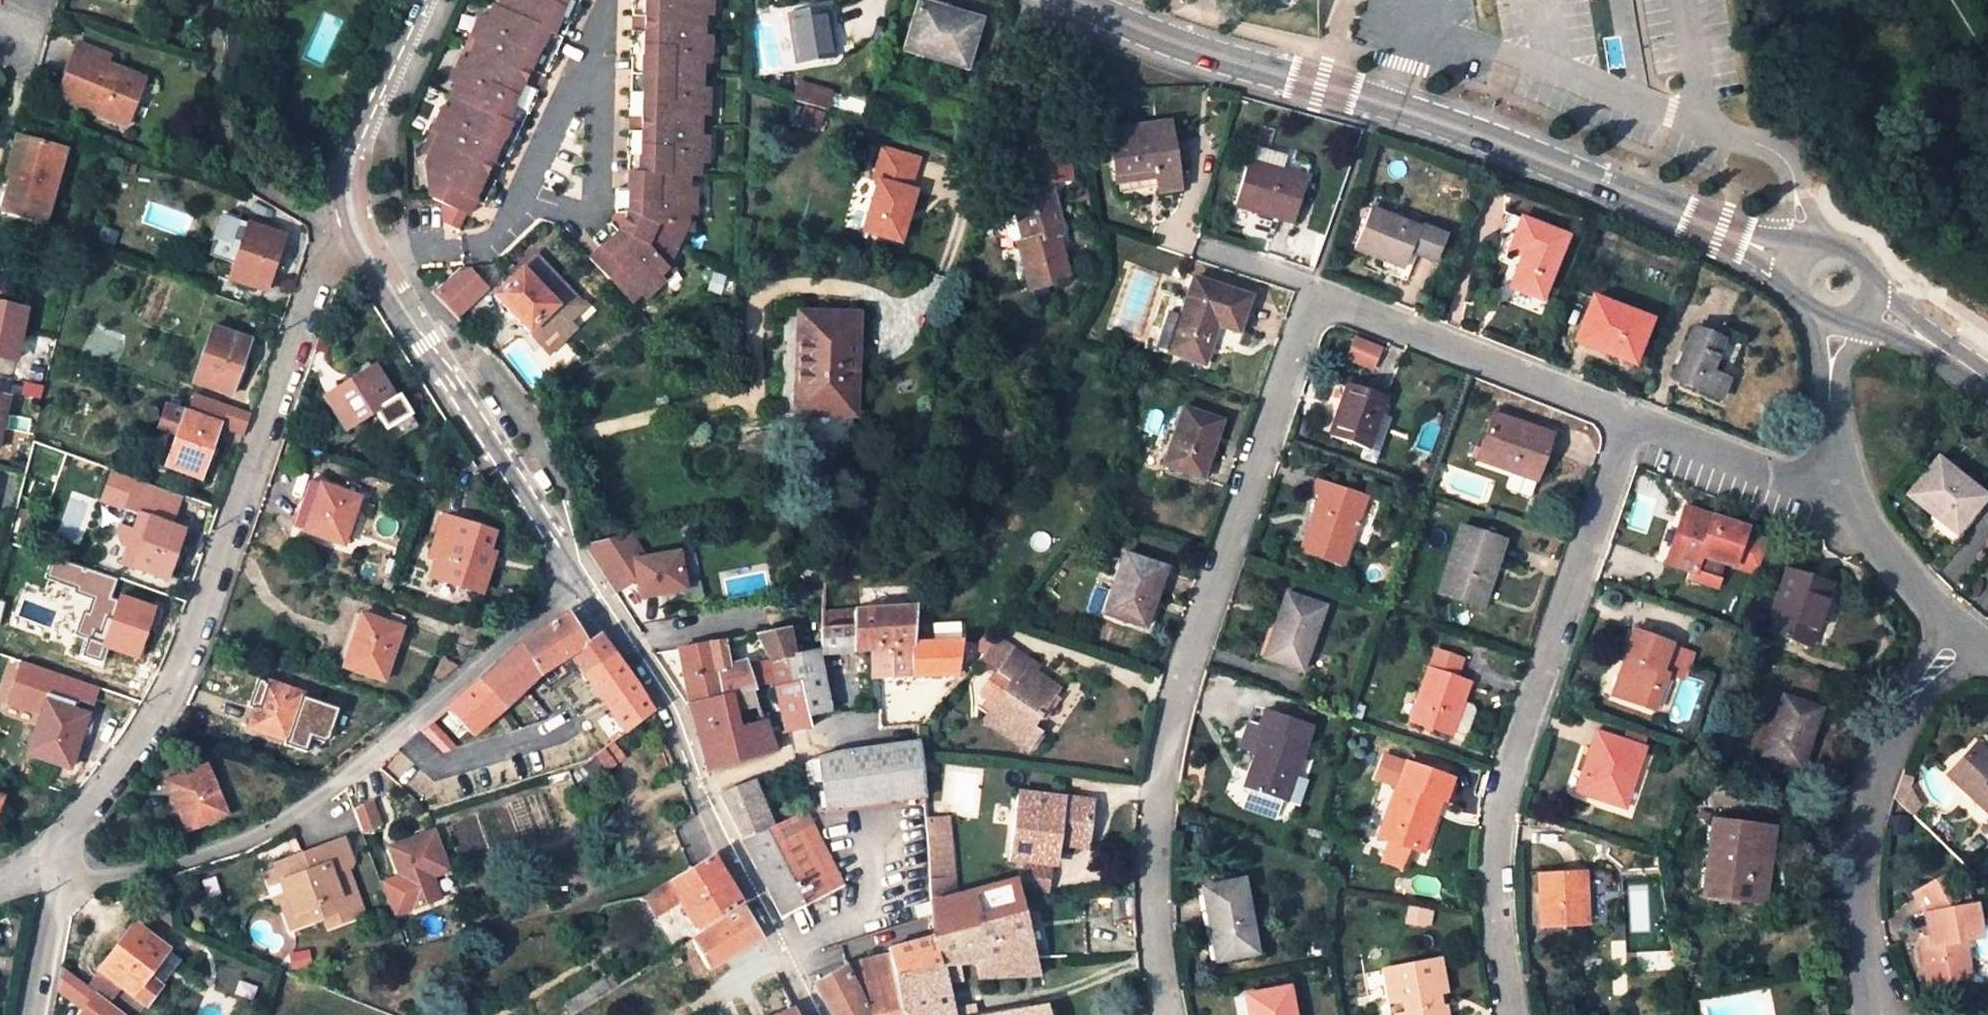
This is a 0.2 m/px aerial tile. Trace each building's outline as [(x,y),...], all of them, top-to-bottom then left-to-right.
[(496,1),(495,0),(492,0),(487,9),(484,7),(472,30),(479,34),(474,44),(468,54),(461,51),(449,74),(456,77),(451,88),(455,90),(450,100),(439,94),(427,118),(433,121),(428,131),(423,141),(422,177),(427,180),(425,188),(437,195),(432,208),(445,215),(453,203),(457,205),(465,192),(474,197),(489,174),(482,171),(489,157),(497,161),(509,137),(500,133),(515,105),(524,109),(536,86),(528,82),(535,68),(543,72),(555,49),(546,44),(561,16),(570,21),(581,0),(496,0),(496,1)] [(639,15),(648,16),(647,31),(638,31),(637,57),(649,57),(648,89),(636,89),(636,115),(644,115),(644,131),(635,131),(634,157),(645,157),(644,173),(634,173),(633,188),(623,188),(622,212),(613,228),(595,243),(602,251),(590,261),(632,305),(641,296),(646,301),(666,284),(661,279),(670,272),(695,226),(695,215),(702,215),(703,188),(696,188),(696,177),(707,177),(707,163),(714,163),(715,137),(704,137),(704,126),(705,115),(716,115),(717,89),(710,89),(710,76),(711,65),(718,65),(719,38),(712,38),(712,27),(712,16),(719,16),(720,0),(639,0),(639,15)] [(922,8),(909,47),(924,52),(921,60),(964,75),(980,29),(922,8)] [(828,13),(792,17),(798,68),(834,64),(828,13)] [(479,34),(472,30),(467,41),(474,44),(479,34)] [(474,44),(467,41),(461,51),(468,54),(474,44)] [(133,71),(117,66),(115,74),(102,70),(104,62),(108,53),(75,42),(58,95),(125,121),(135,95),(126,92),(133,71)] [(924,52),(909,47),(906,55),(921,60),(924,52)] [(115,74),(117,66),(104,62),(102,70),(115,74)] [(126,92),(135,95),(143,74),(133,71),(126,92)] [(797,84),(791,103),(825,115),(832,96),(797,84)] [(715,126),(716,115),(705,115),(704,126),(715,126)] [(433,121),(427,118),(421,128),(428,131),(433,121)] [(1103,132),(1108,176),(1149,171),(1150,181),(1151,184),(1173,181),(1166,124),(1103,132)] [(715,137),(715,126),(704,126),(704,137),(715,137)] [(1056,127),(1022,133),(1030,184),(1064,179),(1056,127)] [(428,131),(421,128),(416,138),(423,141),(428,131)] [(67,152),(18,137),(7,176),(12,177),(2,213),(44,225),(67,152)] [(1253,149),(1252,160),(1285,163),(1286,152),(1253,149)] [(923,168),(888,156),(878,187),(883,188),(867,236),(903,248),(919,200),(913,198),(923,168)] [(1305,179),(1245,159),(1232,204),(1291,222),(1305,179)] [(1149,171),(1108,176),(1109,187),(1150,181),(1149,171)] [(1052,186),(1015,198),(1029,243),(1023,244),(1037,288),(1075,275),(1062,234),(1067,233),(1052,186)] [(1444,235),(1369,206),(1354,245),(1405,266),(1412,245),(1436,254),(1444,235)] [(1571,231),(1524,213),(1513,245),(1527,250),(1515,283),(1548,296),(1571,231)] [(285,236),(249,224),(230,279),(267,292),(285,236)] [(495,297),(540,348),(571,322),(568,319),(583,306),(538,258),(495,297)] [(460,268),(431,292),(455,318),(483,294),(460,268)] [(675,277),(670,272),(661,279),(666,284),(675,277)] [(1182,311),(1170,349),(1170,351),(1206,363),(1218,324),(1236,331),(1248,295),(1193,277),(1182,311)] [(1652,320),(1597,298),(1581,338),(1615,352),(1614,354),(1635,362),(1652,320)] [(0,305),(0,357),(10,360),(20,310),(0,305)] [(1159,345),(1170,349),(1182,311),(1171,307),(1159,345)] [(846,351),(847,322),(797,318),(791,418),(852,422),(855,351),(846,351)] [(579,331),(571,322),(540,348),(549,358),(579,331)] [(855,351),(859,322),(847,322),(846,351),(855,351)] [(249,341),(213,328),(194,383),(231,395),(249,341)] [(1718,397),(1726,378),(1709,371),(1720,343),(1692,332),(1674,379),(1718,397)] [(1356,336),(1347,362),(1375,373),(1385,347),(1356,336)] [(1709,371),(1726,378),(1739,344),(1722,337),(1720,343),(1709,371)] [(375,366),(325,398),(346,431),(375,413),(396,401),(375,366)] [(1381,395),(1343,381),(1323,432),(1371,449),(1384,417),(1374,414),(1381,395)] [(191,392),(184,412),(220,424),(245,432),(251,413),(191,392)] [(396,401),(375,413),(387,431),(411,416),(400,398),(396,401)] [(163,406),(154,434),(175,441),(184,412),(163,406)] [(1222,421),(1182,409),(1163,466),(1202,480),(1222,421)] [(1475,454),(1508,466),(1511,457),(1536,466),(1549,430),(1491,409),(1475,454)] [(220,424),(184,412),(175,441),(166,467),(202,480),(220,424)] [(851,447),(852,422),(791,418),(778,418),(776,442),(851,447)] [(1901,492),(1917,504),(1921,500),(1954,525),(1979,493),(1930,455),(1901,492)] [(1533,476),(1536,466),(1511,457),(1508,466),(1533,476)] [(184,529),(175,526),(185,497),(114,473),(103,504),(140,516),(135,533),(120,528),(117,537),(122,547),(129,549),(123,566),(133,569),(167,580),(184,529)] [(1325,481),(1315,477),(1309,494),(1320,497),(1311,522),(1308,521),(1298,550),(1343,567),(1368,495),(1325,480),(1325,481)] [(324,481),(315,506),(320,508),(329,483),(324,481)] [(365,495),(329,483),(320,508),(315,506),(308,527),(349,541),(365,495)] [(194,500),(185,497),(175,526),(184,529),(194,500)] [(1921,500),(1917,504),(1950,530),(1954,525),(1921,500)] [(1681,524),(1668,562),(1690,570),(1697,553),(1730,566),(1741,535),(1743,530),(1680,507),(1674,522),(1681,524)] [(29,510),(21,508),(14,534),(23,536),(29,510)] [(430,577),(481,592),(486,576),(481,574),(493,533),(442,518),(430,559),(436,560),(430,577)] [(1681,524),(1674,522),(1661,560),(1668,562),(1681,524)] [(1501,540),(1459,525),(1436,592),(1475,605),(1482,584),(1486,585),(1501,540)] [(631,534),(584,545),(615,593),(636,580),(642,579),(647,598),(690,588),(681,551),(647,559),(631,534)] [(1765,545),(1741,535),(1730,566),(1754,575),(1765,545)] [(1165,570),(1125,557),(1104,615),(1144,628),(1165,570)] [(1827,586),(1784,570),(1761,631),(1805,648),(1827,586)] [(1324,606),(1285,592),(1264,655),(1304,668),(1324,606)] [(154,608),(119,596),(102,647),(137,659),(154,608)] [(820,654),(871,650),(913,647),(914,640),(914,608),(821,612),(820,654)] [(390,611),(386,624),(400,629),(405,616),(390,611)] [(585,680),(616,657),(600,636),(586,644),(568,614),(520,646),(497,666),(522,693),(541,675),(570,659),(585,680)] [(383,681),(400,629),(386,624),(361,616),(344,668),(383,681)] [(1625,656),(1613,691),(1650,704),(1662,669),(1680,675),(1689,648),(1628,626),(1619,654),(1625,656)] [(810,727),(807,715),(801,683),(793,683),(789,658),(795,658),(789,628),(757,634),(769,662),(773,684),(785,733),(810,727)] [(978,694),(998,708),(1012,687),(997,676),(1012,653),(1038,672),(1042,666),(1015,647),(998,637),(978,662),(994,673),(978,694)] [(913,647),(871,650),(872,680),(877,679),(957,674),(964,643),(914,640),(913,647)] [(699,700),(753,688),(744,664),(726,667),(722,641),(679,650),(689,702),(699,700)] [(1460,660),(1432,651),(1408,719),(1447,733),(1465,679),(1455,676),(1460,660)] [(1038,672),(1012,653),(997,676),(1012,687),(998,708),(987,724),(1029,753),(1041,735),(1031,728),(1037,718),(1041,721),(1057,698),(1032,680),(1038,672)] [(801,683),(807,715),(830,712),(820,654),(795,658),(789,658),(793,683),(801,683)] [(1606,689),(1613,691),(1625,656),(1619,654),(1606,689)] [(585,680),(600,699),(630,678),(616,657),(585,680)] [(436,676),(442,682),(453,672),(458,668),(444,660),(436,676)] [(506,708),(522,693),(497,666),(480,680),(506,708)] [(269,684),(264,682),(254,710),(247,729),(306,749),(312,733),(329,739),(338,712),(300,699),(301,695),(289,691),(292,681),(272,675),(269,684)] [(600,699),(610,713),(627,734),(656,713),(630,678),(600,699)] [(247,707),(254,710),(264,682),(257,680),(247,707)] [(473,736),(506,708),(480,680),(461,697),(440,716),(448,725),(458,717),(473,736)] [(750,758),(740,727),(734,708),(758,703),(753,688),(699,700),(689,702),(707,768),(750,758)] [(1816,707),(1777,693),(1755,756),(1796,769),(1816,707)] [(87,715),(47,702),(27,760),(40,765),(42,759),(70,768),(87,715)] [(1250,783),(1286,796),(1288,797),(1296,775),(1312,729),(1312,725),(1301,722),(1267,711),(1262,724),(1267,726),(1248,782),(1250,783)] [(627,734),(610,713),(562,743),(590,761),(596,757),(615,743),(627,734)] [(758,723),(764,721),(761,713),(755,714),(758,723)] [(517,716),(497,737),(516,747),(535,726),(517,716)] [(769,737),(764,721),(758,723),(740,727),(750,758),(765,755),(769,753),(771,752),(773,752),(774,751),(774,750),(769,737)] [(1642,737),(1621,729),(1618,739),(1593,730),(1572,789),(1616,804),(1642,737)] [(827,812),(924,798),(920,762),(918,741),(826,756),(813,762),(827,812)] [(1970,742),(1942,773),(1987,813),(1977,824),(1987,835),(1987,758),(1970,742)] [(615,743),(596,757),(606,771),(625,758),(615,743)] [(1391,756),(1388,763),(1402,767),(1404,761),(1391,756)] [(590,761),(577,770),(587,784),(606,771),(596,757),(590,761)] [(1402,767),(1388,763),(1383,779),(1395,783),(1378,834),(1423,848),(1440,796),(1445,798),(1452,777),(1404,761),(1402,767)] [(205,768),(168,782),(187,832),(225,816),(205,768)] [(1904,774),(1894,799),(1915,816),(1924,805),(1914,789),(1917,779),(1904,774)] [(1309,781),(1296,775),(1288,797),(1286,796),(1283,803),(1300,809),(1309,781)] [(751,860),(782,920),(842,887),(806,811),(774,827),(755,780),(720,794),(743,841),(751,860)] [(1374,807),(1385,810),(1394,785),(1384,781),(1374,807)] [(1286,796),(1250,783),(1242,809),(1277,821),(1283,803),(1286,796)] [(1091,806),(1020,795),(1010,859),(1025,861),(1053,865),(1056,844),(1086,848),(1091,806)] [(374,802),(354,809),(364,835),(384,828),(374,802)] [(927,824),(930,885),(943,883),(944,899),(945,900),(961,896),(953,816),(926,816),(927,824)] [(1709,820),(1706,843),(1750,849),(1766,851),(1769,828),(1709,820)] [(450,867),(436,830),(393,846),(415,904),(440,895),(432,874),(450,867)] [(294,932),(323,921),(337,916),(341,927),(363,919),(356,900),(352,901),(343,875),(350,872),(354,865),(344,838),(305,853),(311,870),(302,873),(301,868),(291,860),(279,865),(292,903),(284,906),(294,932)] [(1760,901),(1762,881),(1746,880),(1750,849),(1706,843),(1700,893),(1760,901)] [(1746,880),(1762,881),(1766,851),(1750,849),(1746,880)] [(699,929),(741,904),(713,856),(644,896),(635,898),(647,918),(653,915),(655,918),(678,905),(682,910),(685,907),(699,929)] [(1053,865),(1025,861),(1021,889),(1050,892),(1053,865)] [(1580,871),(1535,874),(1537,929),(1584,927),(1580,871)] [(1242,879),(1203,885),(1214,957),(1253,951),(1242,879)] [(1925,917),(1927,930),(1929,940),(1930,944),(1922,946),(1929,984),(1968,974),(1961,939),(1979,935),(1972,904),(1954,908),(1936,879),(1911,894),(1925,917)] [(978,961),(1032,959),(1019,907),(1013,881),(961,896),(945,900),(944,899),(930,904),(931,917),(932,938),(888,951),(888,954),(894,981),(939,969),(938,963),(940,963),(978,961)] [(930,904),(944,899),(943,883),(930,885),(930,904)] [(709,970),(760,941),(762,939),(745,910),(686,945),(689,949),(694,946),(709,970)] [(337,916),(323,921),(328,932),(341,927),(337,916)] [(159,988),(154,985),(147,980),(168,952),(169,950),(138,929),(127,944),(116,959),(110,956),(100,970),(146,1005),(159,988)] [(1929,940),(1927,930),(1919,932),(1921,942),(1929,940)] [(116,959),(127,944),(122,940),(110,956),(116,959)] [(147,980),(154,985),(176,958),(168,952),(147,980)] [(830,1014),(902,1014),(894,981),(888,954),(843,966),(814,983),(830,1014)] [(1383,968),(1390,1001),(1401,999),(1404,1012),(1397,1014),(1398,1014),(1446,1014),(1446,1013),(1440,1014),(1437,992),(1445,991),(1438,956),(1383,968)] [(1032,959),(978,961),(983,980),(1037,978),(1032,959)] [(82,1009),(95,991),(64,968),(58,991),(82,1009)] [(939,969),(894,981),(902,1014),(950,1014),(939,969)] [(1289,989),(1246,997),(1250,1014),(1294,1014),(1289,989)] [(77,1014),(127,1014),(95,991),(82,1009),(77,1014)]
